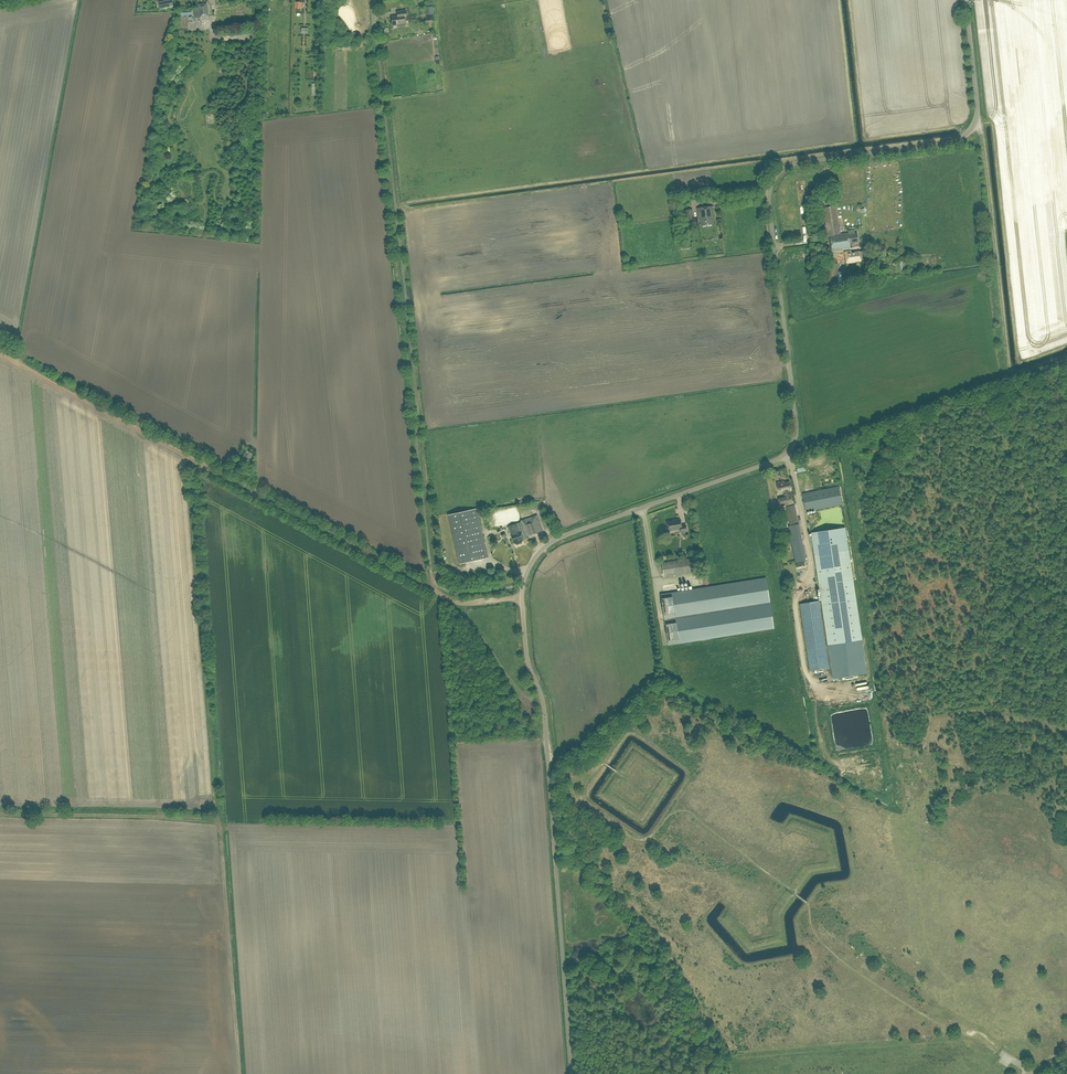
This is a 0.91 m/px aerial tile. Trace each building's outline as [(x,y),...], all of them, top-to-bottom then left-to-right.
[(209,17),(207,3),(198,4),(198,9),(193,10),(194,18),(199,17),(200,18),(209,17)] [(433,14),(432,6),(425,7),(426,15),(433,14)] [(407,17),(406,10),(397,12),(398,16),(391,17),(393,25),(405,24),(404,18),(407,17)] [(715,217),(713,206),(697,208),(698,219),(700,219),(701,226),(713,224),(712,218),(715,217)] [(839,235),(835,206),(823,208),(827,237),(830,236),(832,251),(850,248),(849,243),(858,242),(857,233),(848,235),(848,233),(839,235)] [(694,222),(692,209),(685,210),(685,216),(682,216),(683,222),(686,222),(686,223),(694,222)] [(859,252),(851,253),(851,251),(845,252),(846,263),(861,261),(859,252)] [(253,454),(246,450),(241,460),(248,463),(253,454)] [(783,483),(783,481),(776,483),(779,492),(783,491),(785,498),(778,500),(780,506),(793,503),(791,494),(789,495),(788,491),(792,490),(790,482),(783,483)] [(842,504),(839,487),(802,494),(805,511),(842,504)] [(842,506),(808,511),(832,674),(866,669),(842,506)] [(481,531),(476,509),(448,515),(459,564),(487,558),(481,531)] [(798,524),(795,509),(787,510),(790,526),(788,526),(796,563),(805,561),(798,524)] [(522,520),(519,521),(519,523),(524,537),(542,531),(537,515),(522,520)] [(681,525),(680,519),(675,520),(675,521),(667,522),(669,531),(680,529),(681,533),(687,532),(686,525),(681,525)] [(522,539),(517,524),(508,527),(514,545),(514,542),(515,543),(517,544),(521,542),(522,541),(521,539),(522,539)] [(697,571),(695,558),(662,563),(664,577),(697,571)] [(661,595),(669,645),(774,629),(766,578),(661,595)] [(829,668),(819,601),(799,604),(809,671),(829,668)] [(1008,1068),(1011,1064),(1002,1057),(999,1062),(1008,1068)]
